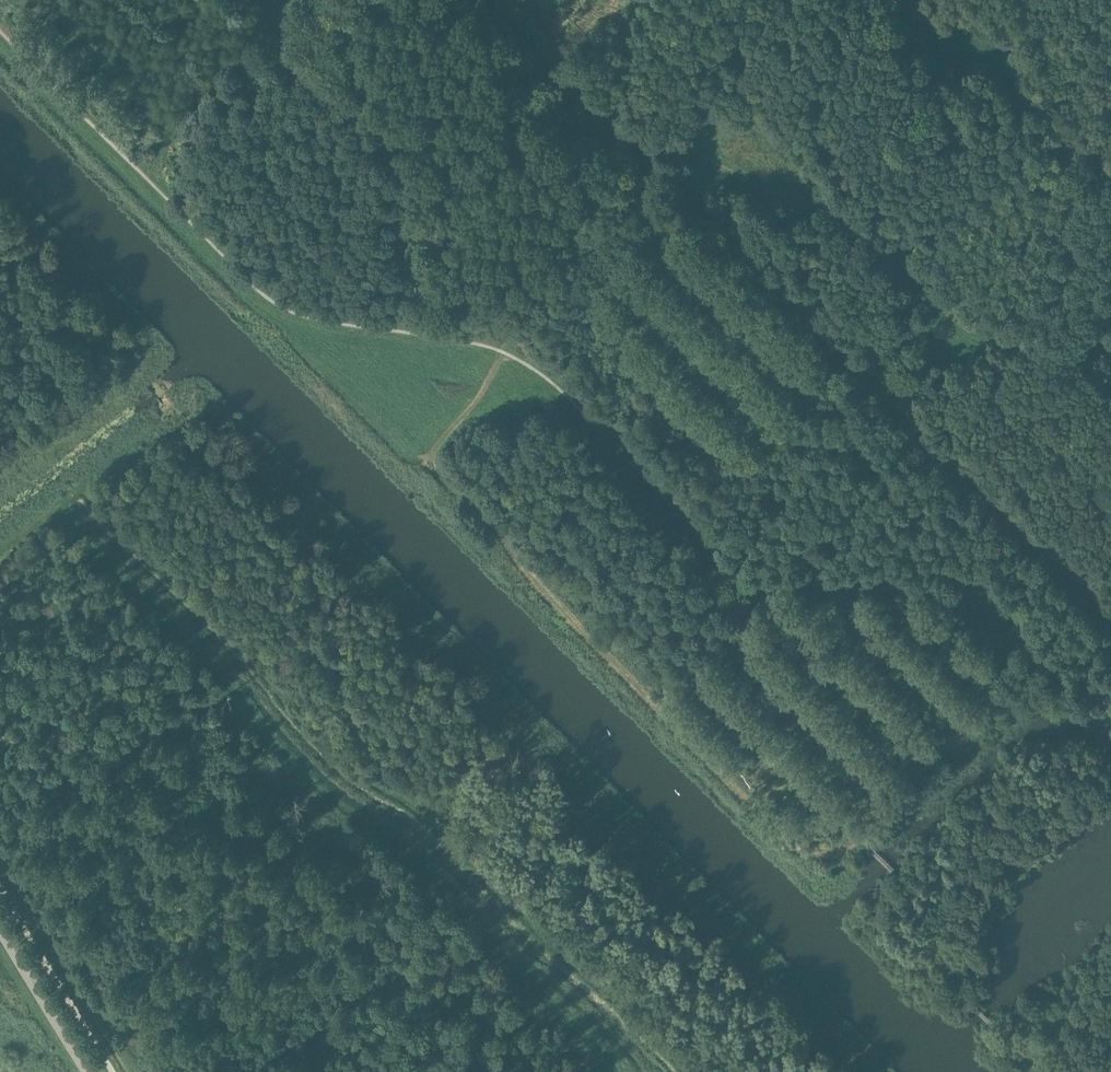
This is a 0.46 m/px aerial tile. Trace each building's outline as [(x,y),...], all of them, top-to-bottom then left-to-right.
[(743,108),(747,99),(736,94),(732,103),(743,108)]
